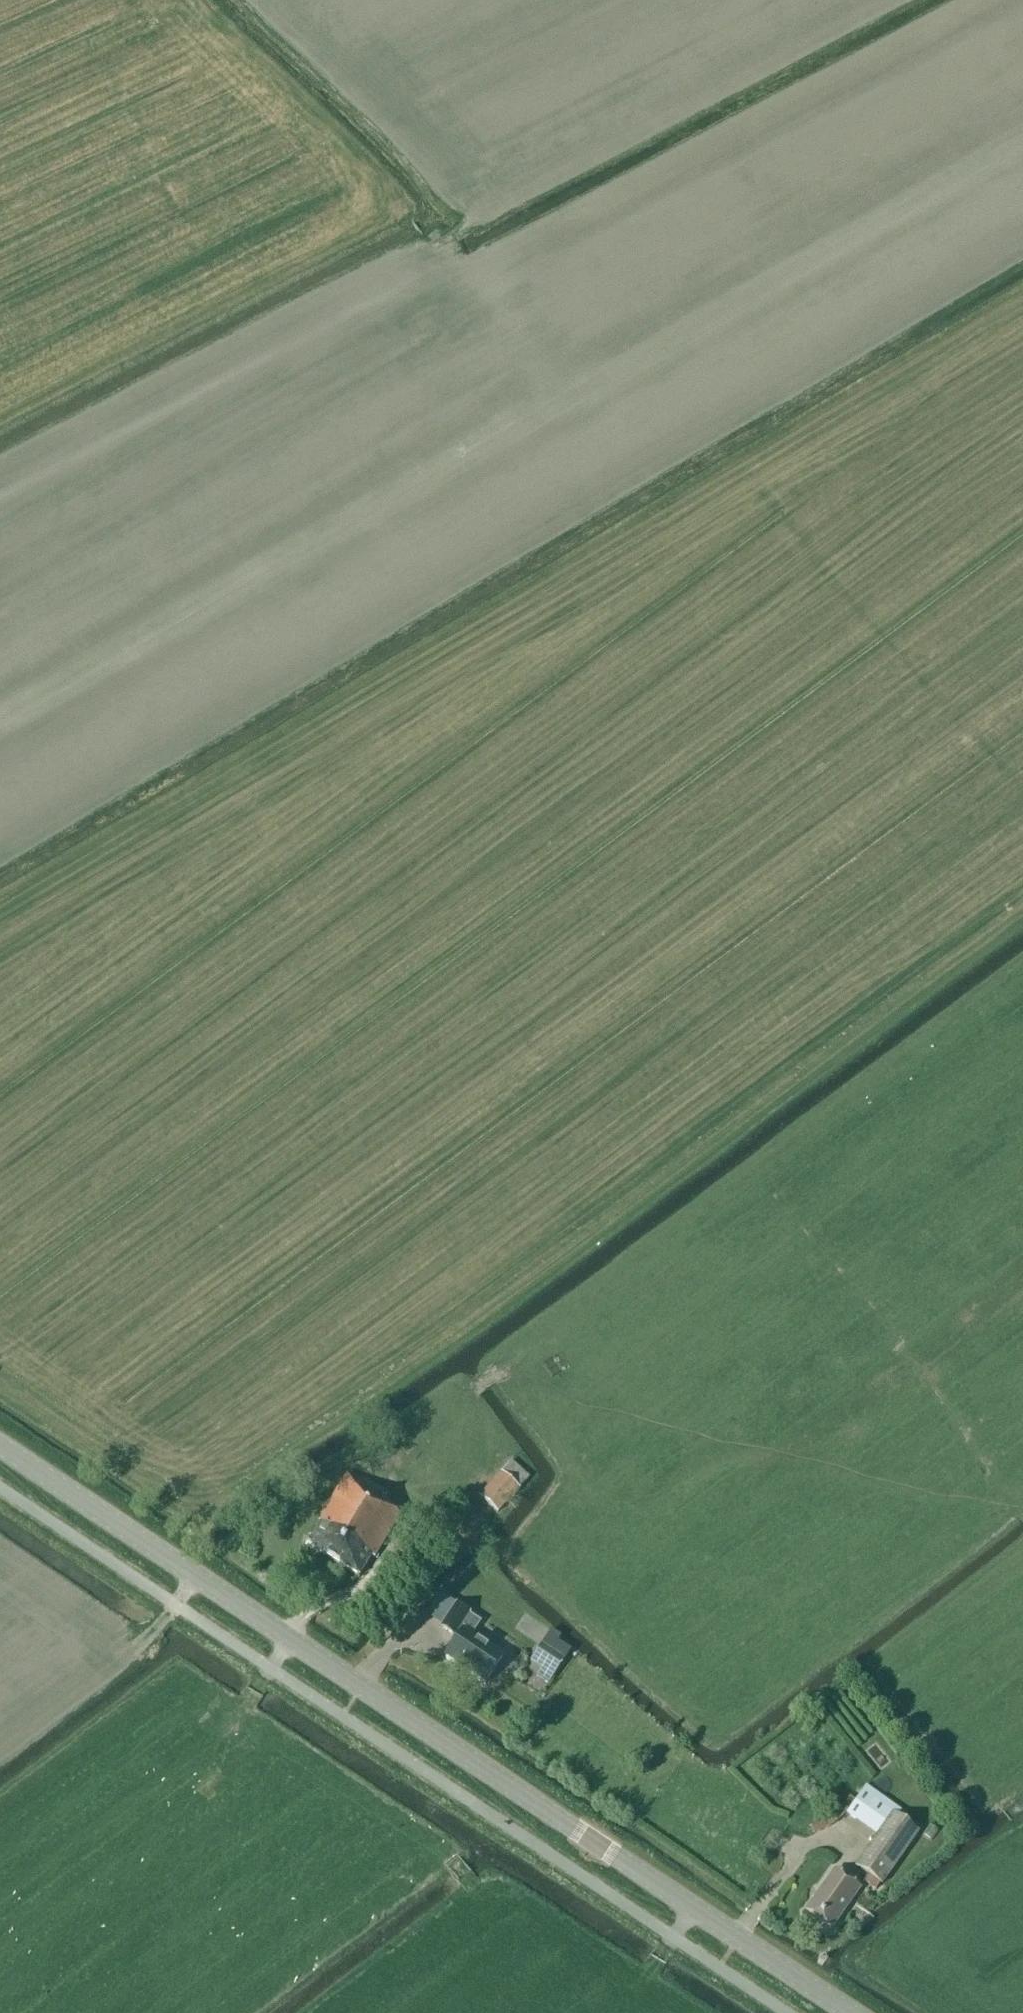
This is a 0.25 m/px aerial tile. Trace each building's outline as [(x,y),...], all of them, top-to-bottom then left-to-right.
[(477,1498),(496,1515),(529,1479),(510,1462),(477,1498)] [(371,1557),(374,1559),(400,1515),(384,1505),(386,1501),(346,1476),(318,1522),(320,1524),(308,1544),(359,1577),(371,1557)] [(456,1633),(460,1636),(445,1657),(485,1684),(503,1656),(471,1635),(480,1623),(468,1615),(469,1614),(456,1605),(441,1628),(454,1637),(456,1633)] [(551,1631),(533,1659),(555,1674),(571,1650),(557,1642),(560,1637),(551,1631)] [(893,1820),(899,1810),(867,1787),(847,1814),(855,1820),(861,1812),(881,1826),(888,1816),(893,1820)] [(881,1826),(852,1868),(879,1886),(914,1834),(893,1820),(888,1816),(881,1826)] [(806,1912),(830,1929),(856,1890),(832,1874),(806,1912)]
